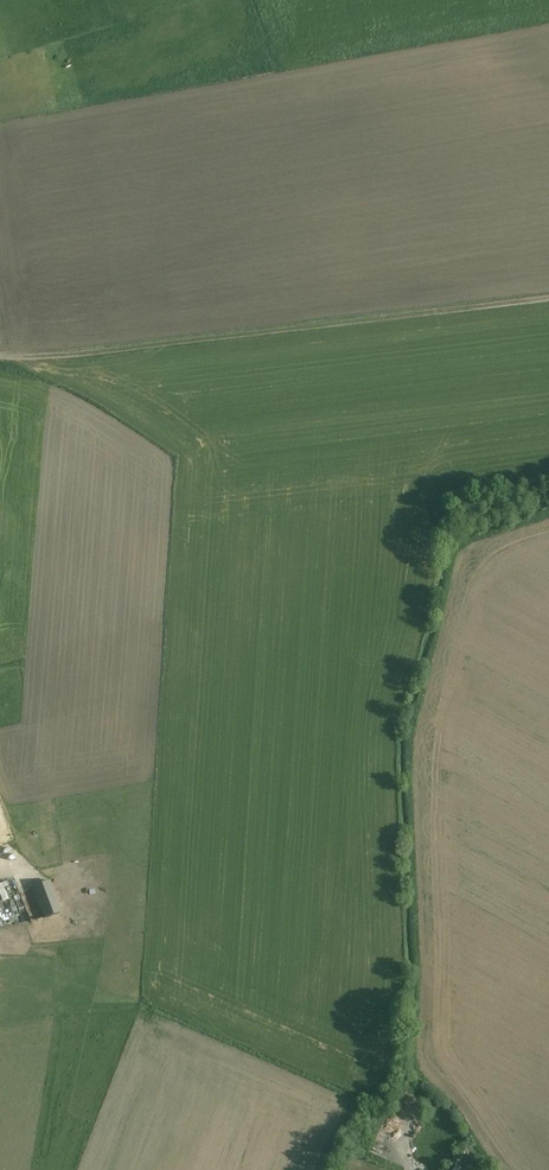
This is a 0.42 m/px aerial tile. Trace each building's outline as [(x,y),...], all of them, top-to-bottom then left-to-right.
[(50,881),(32,888),(43,918),(61,911),(50,881)]
